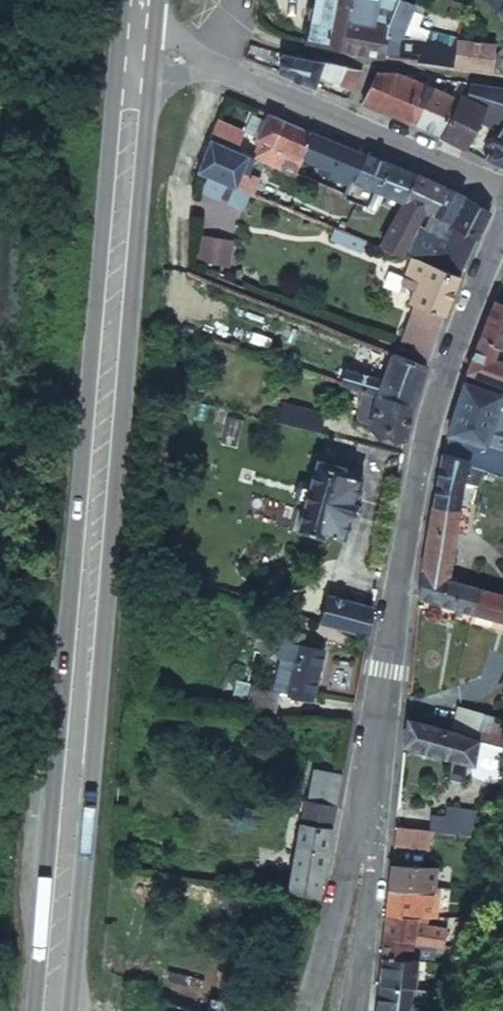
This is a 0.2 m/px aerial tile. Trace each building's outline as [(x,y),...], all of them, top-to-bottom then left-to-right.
[(366,47),(380,20),(387,9),(359,1),(360,0),(298,0),(291,37),(366,47)] [(359,1),(387,9),(391,0),(360,0),(359,1)] [(380,20),(394,28),(410,0),(391,0),(387,9),(380,20)] [(502,21),(502,0),(483,0),(502,21)] [(358,66),(271,46),(263,65),(296,81),(301,72),(343,91),(358,66)] [(468,85),(486,88),(502,72),(443,62),(436,80),(468,85)] [(424,88),(387,72),(373,69),(356,103),(408,123),(424,88)] [(446,98),(431,133),(463,148),(471,133),(484,137),(476,154),(499,165),(502,163),(502,91),(486,88),(468,85),(460,101),(446,98)] [(446,98),(424,88),(408,123),(431,133),(446,98)] [(296,114),(259,98),(250,120),(255,122),(247,143),(276,155),(296,114)] [(348,137),(296,114),(276,155),(326,177),(348,137)] [(213,135),(199,168),(252,190),(261,172),(245,166),(251,151),(213,135)] [(379,150),(348,137),(326,177),(326,180),(346,190),(356,171),(366,175),(379,150)] [(404,161),(379,150),(366,175),(390,186),(404,161)] [(390,186),(378,204),(408,218),(410,214),(434,174),(404,161),(390,186)] [(432,214),(452,182),(434,174),(410,214),(426,223),(432,214)] [(409,249),(452,267),(482,211),(476,200),(465,190),(452,182),(432,214),(453,223),(446,240),(421,229),(416,237),(409,249)] [(378,204),(363,230),(393,243),(401,229),(408,218),(378,204)] [(393,243),(399,245),(409,249),(416,237),(401,229),(393,243)] [(200,233),(195,259),(230,265),(235,239),(200,233)] [(409,309),(433,319),(452,267),(409,249),(399,245),(389,270),(405,276),(398,292),(413,298),(409,309)] [(492,290),(478,331),(499,340),(502,341),(502,295),(492,290)] [(478,331),(465,369),(499,382),(502,383),(502,355),(495,352),(499,340),(478,331)] [(425,360),(385,343),(376,375),(297,351),(291,370),(318,380),(362,395),(372,398),(411,410),(425,360)] [(461,382),(441,451),(463,457),(471,462),(478,442),(502,451),(502,383),(499,382),(495,394),(461,382)] [(372,398),(362,395),(355,417),(367,422),(366,428),(403,441),(406,430),(367,418),(372,398)] [(406,430),(411,410),(372,398),(367,418),(406,430)] [(278,403),(273,421),(313,431),(318,416),(278,403)] [(303,476),(288,473),(283,496),(294,499),(290,521),(330,531),(336,510),(344,512),(349,490),(342,488),(348,468),(330,463),(331,456),(309,450),(303,476)] [(463,457),(441,451),(423,526),(450,532),(451,525),(472,529),(476,508),(456,503),(461,478),(478,483),(482,468),(471,462),(463,457)] [(450,532),(423,526),(420,538),(418,566),(443,571),(450,532)] [(418,566),(416,593),(462,601),(480,604),(502,608),(502,582),(443,571),(418,566)] [(311,611),(360,620),(367,590),(315,583),(311,611)] [(480,604),(462,601),(458,622),(477,626),(480,604)] [(267,623),(252,620),(248,634),(263,637),(267,623)] [(286,663),(279,692),(302,697),(314,649),(291,643),(293,629),(267,623),(263,637),(273,640),(268,659),(286,663)] [(230,659),(217,706),(229,707),(241,661),(230,659)] [(241,661),(229,707),(238,708),(244,684),(250,663),(241,661)] [(238,708),(275,712),(279,692),(244,684),(238,708)] [(467,732),(404,713),(402,737),(461,757),(467,732)] [(502,742),(502,727),(502,725),(502,720),(481,714),(475,734),(496,740),(502,742)] [(475,734),(467,732),(461,757),(464,766),(487,772),(496,740),(475,734)] [(284,848),(312,853),(331,760),(305,756),(284,848)] [(429,787),(425,804),(454,810),(456,799),(457,793),(429,787)] [(418,802),(393,797),(390,820),(415,825),(418,802)] [(471,802),(456,799),(454,810),(468,813),(471,803),(471,802)] [(460,814),(431,813),(430,830),(459,832),(460,814)] [(432,849),(389,839),(386,864),(427,872),(432,849)] [(276,886),(304,891),(312,853),(284,848),(276,886)] [(427,872),(386,864),(384,885),(406,889),(424,893),(427,872)] [(406,889),(384,885),(382,908),(404,912),(405,900),(406,889)] [(403,918),(445,928),(449,910),(405,900),(404,912),(403,918)] [(379,930),(400,934),(403,918),(404,912),(382,908),(379,930)] [(411,958),(414,937),(400,934),(379,930),(377,952),(405,957),(411,958)] [(377,952),(372,1005),(399,1009),(405,957),(377,952)]
